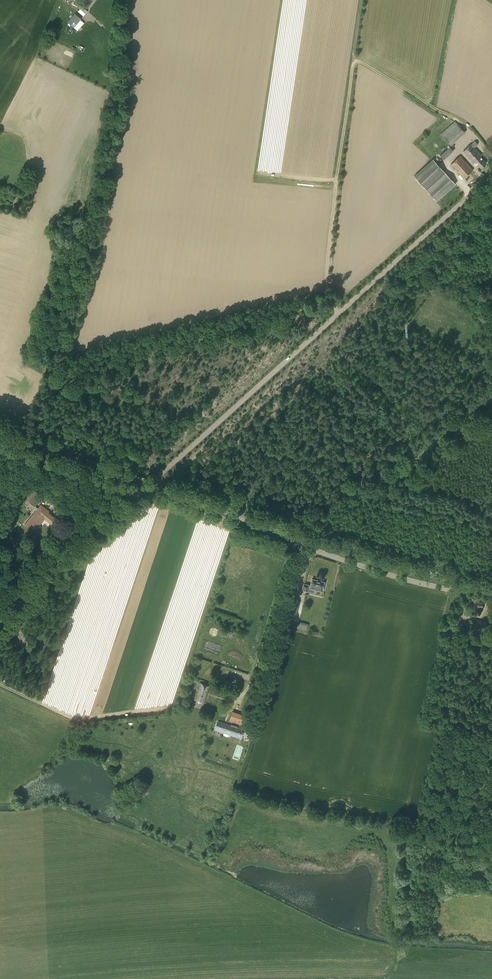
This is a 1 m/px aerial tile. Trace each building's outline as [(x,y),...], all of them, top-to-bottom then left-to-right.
[(87,10),(75,0),(69,0),(67,2),(83,15),(87,10)] [(77,30),(84,23),(80,20),(81,19),(75,13),(68,21),(77,30)] [(58,35),(60,29),(55,27),(52,32),(58,35)] [(451,145),(465,132),(458,124),(443,137),(451,145)] [(486,162),(480,156),(481,155),(474,147),(477,143),(475,140),(463,150),(474,162),(475,161),(480,167),(486,162)] [(444,159),(454,150),(450,146),(440,155),(444,159)] [(464,178),(473,170),(464,160),(460,156),(451,164),(464,178)] [(437,201),(455,184),(433,159),(414,176),(437,201)] [(30,489),(26,485),(20,492),(28,499),(25,502),(33,508),(33,507),(36,510),(25,524),(29,527),(31,525),(36,529),(46,517),(54,524),(57,520),(43,508),(44,507),(41,505),(38,508),(36,505),(43,497),(31,487),(30,489)] [(322,591),(324,582),(312,579),(310,586),(309,585),(304,584),(302,590),(307,591),(308,587),(322,591)] [(478,601),(479,599),(472,598),(471,600),(467,599),(466,607),(473,608),(473,609),(474,609),(474,608),(477,609),(478,606),(482,607),(483,602),(478,601)] [(296,615),(300,601),(294,600),(292,607),(288,606),(287,612),(296,615)] [(485,630),(487,621),(477,619),(476,628),(485,630)] [(204,702),(210,686),(200,683),(195,699),(204,702)] [(241,725),(244,715),(233,711),(229,721),(241,725)] [(241,738),(244,730),(217,721),(215,729),(241,738)]
